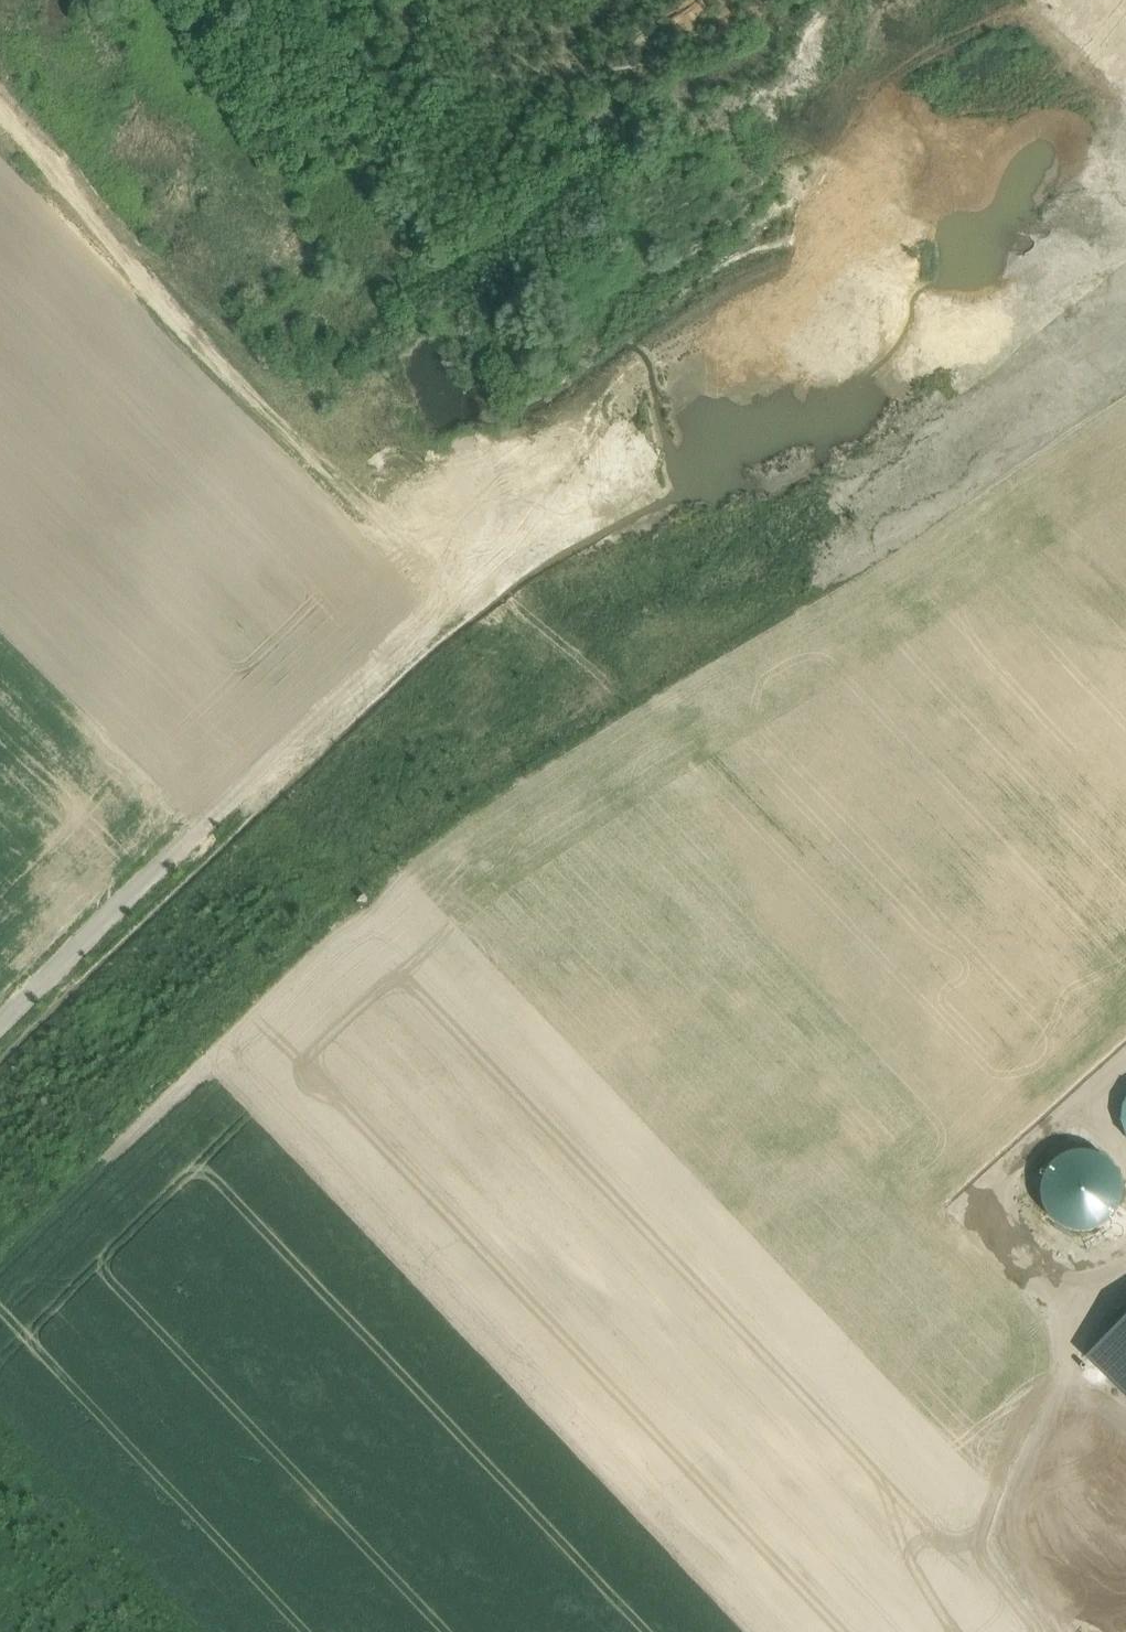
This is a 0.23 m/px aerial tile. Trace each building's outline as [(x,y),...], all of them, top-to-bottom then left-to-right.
[(1121,1153),(1051,1153),(1051,1226),(1121,1226),(1121,1153)]
